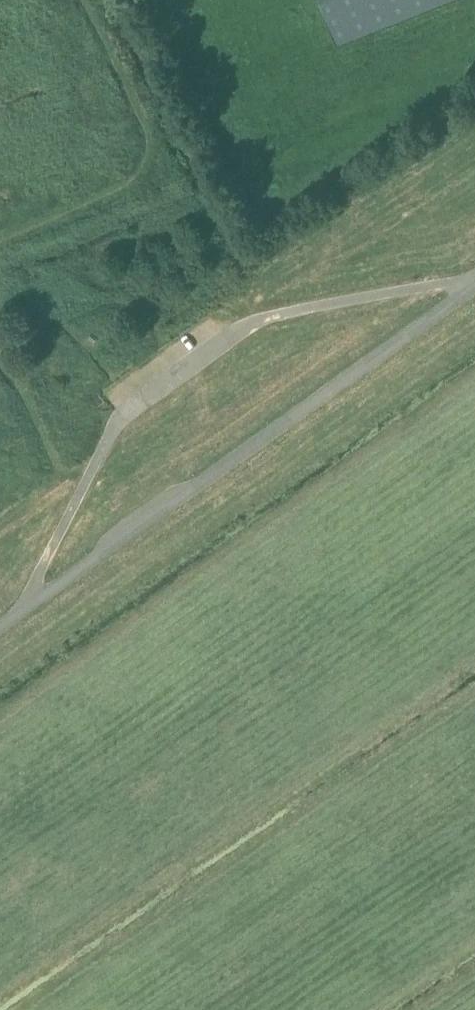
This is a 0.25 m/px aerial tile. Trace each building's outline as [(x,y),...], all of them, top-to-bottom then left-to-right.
[(444,0),(322,0),(338,42),(444,0)]
